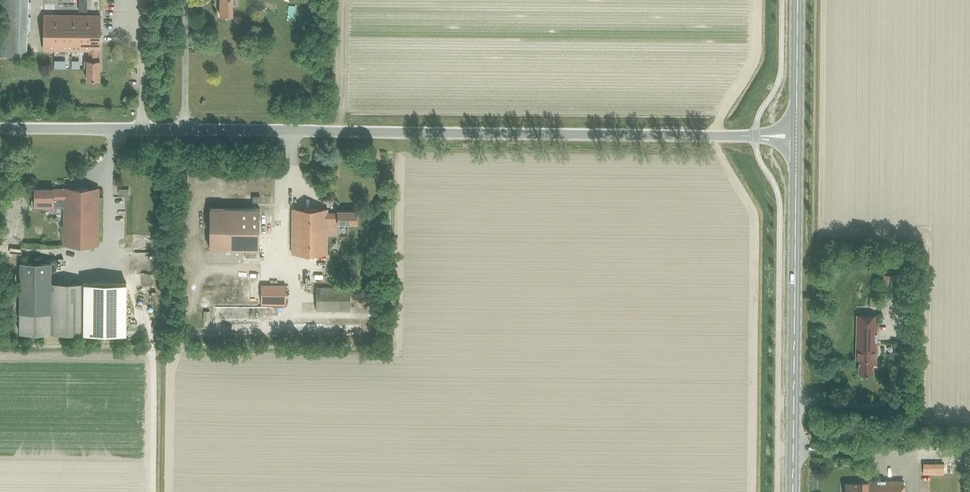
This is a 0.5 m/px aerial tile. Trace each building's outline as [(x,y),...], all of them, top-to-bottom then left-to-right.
[(220,16),(232,16),(233,5),(236,5),(236,0),(220,0),(220,16)] [(87,68),(87,80),(99,80),(99,60),(98,60),(98,50),(100,50),(100,15),(44,15),(43,50),(89,50),(89,60),(84,60),(84,68),(87,68)] [(54,188),(34,188),(34,199),(31,199),(31,209),(44,209),(44,204),(53,204),(53,207),(63,207),(63,245),(98,245),(98,188),(64,188),(64,190),(54,190),(54,188)] [(209,208),(209,248),(259,249),(259,209),(209,208)] [(357,223),(357,211),(337,211),(337,213),(327,212),(327,209),(292,209),(291,253),(327,254),(327,221),(337,222),(337,223),(357,223)] [(51,262),(20,262),(19,333),(83,333),(83,283),(50,283),(51,262)] [(134,280),(146,279),(146,270),(133,271),(134,280)] [(126,283),(83,283),(83,333),(125,334),(126,283)] [(285,306),(285,285),(261,285),(261,306),(285,306)] [(350,311),(350,287),(316,287),(315,311),(350,311)] [(876,364),(876,315),(856,315),(856,359),(859,359),(858,373),(867,374),(873,374),(873,364),(876,364)] [(298,332),(299,323),(290,322),(290,330),(296,330),(296,332),(298,332)] [(944,475),(944,463),(923,463),(923,475),(944,475)] [(903,481),(859,480),(859,483),(845,483),(845,491),(903,491),(903,481)]
